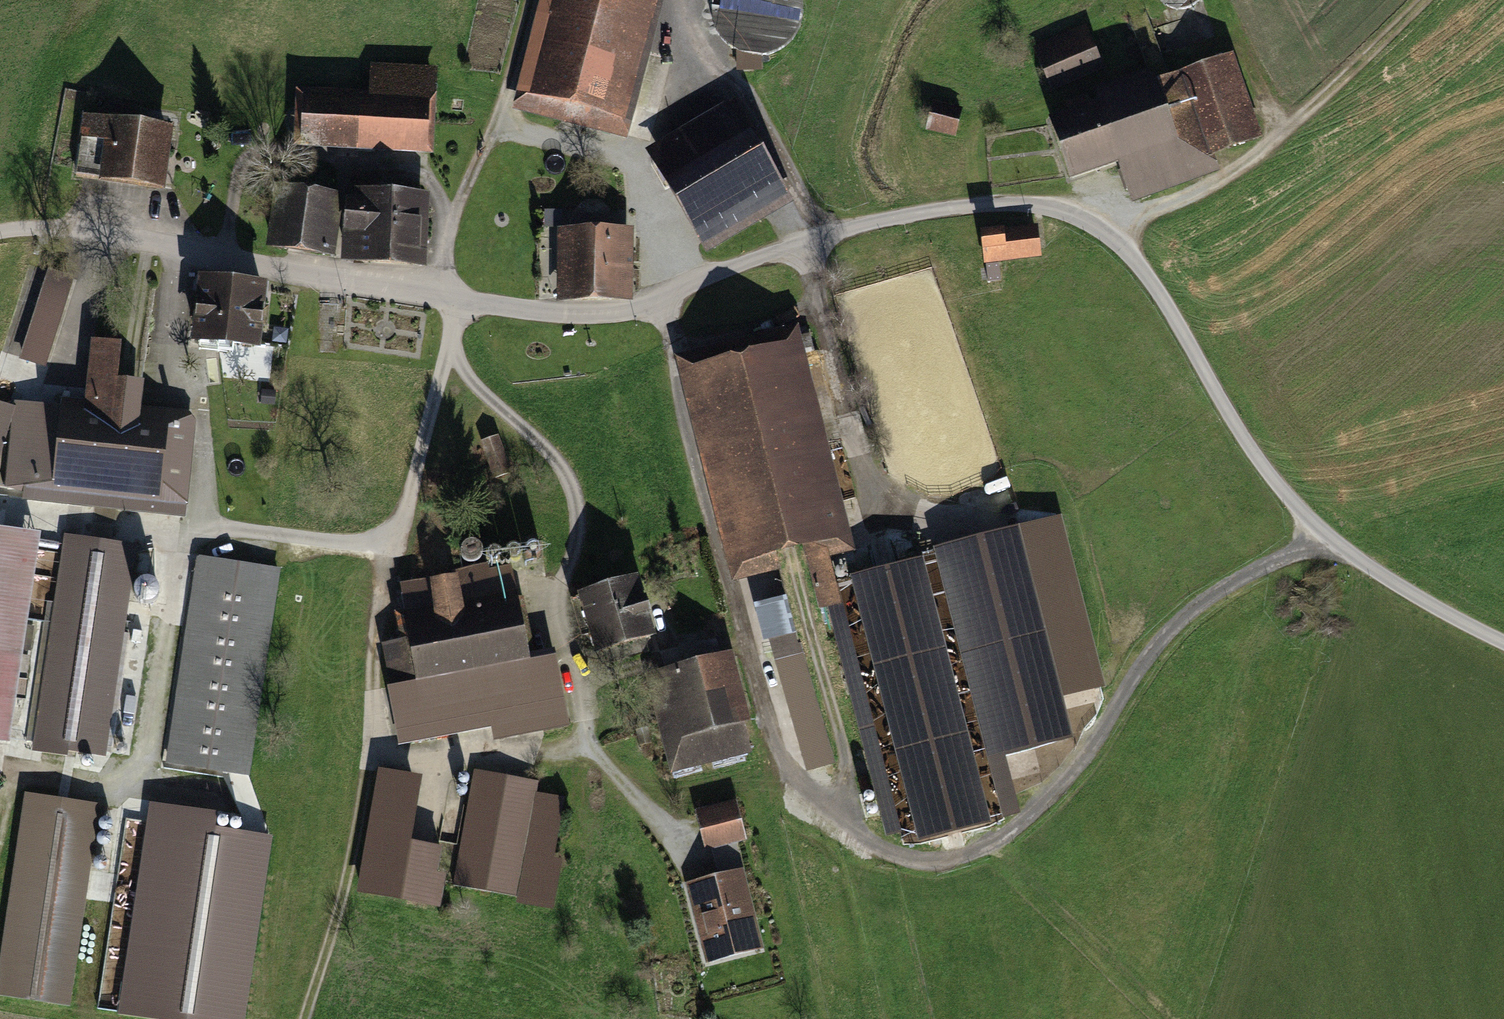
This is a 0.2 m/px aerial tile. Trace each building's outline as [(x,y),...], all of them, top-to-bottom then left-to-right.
[(515,112),(630,141),(667,0),(544,0),(515,112)] [(737,68),(765,68),(765,48),(802,48),(802,0),(720,0),(720,42),(737,42),(737,68)] [(1095,11),(1045,32),(1062,75),(1113,54),(1095,11)] [(1115,85),(1069,101),(1090,162),(1139,145),(1152,184),(1237,154),(1232,139),(1284,121),(1255,38),(1186,62),(1182,49),(1111,74),(1115,85)] [(366,100),(301,97),(298,147),(434,154),(438,70),(368,67),(366,100)] [(748,77),(658,128),(716,231),(806,180),(748,77)] [(966,114),(933,107),(927,132),(960,140),(966,114)] [(173,130),(86,118),(83,139),(105,142),(100,179),(165,189),(173,130)] [(348,187),(279,178),(270,238),(340,248),(348,187)] [(430,185),(351,181),(347,254),(427,258),(430,185)] [(643,212),(571,213),(572,279),(644,278),(643,212)] [(1040,230),(984,235),(987,262),(1043,257),(1040,230)] [(75,283),(47,274),(20,361),(48,370),(75,283)] [(273,288),(202,281),(196,343),(267,351),(273,288)] [(794,342),(700,365),(750,560),(797,547),(804,573),(781,579),(786,599),(765,604),(807,769),(830,763),(799,643),(836,633),(886,827),(899,823),(826,539),(843,535),(794,342)] [(89,412),(19,405),(12,487),(183,503),(190,423),(143,418),(146,383),(116,380),(119,347),(95,345),(89,412)] [(0,404),(0,452),(15,409),(0,404)] [(0,530),(0,744),(14,746),(44,537),(0,530)] [(1017,536),(934,557),(998,798),(1013,794),(1003,755),(1070,737),(1017,536)] [(142,552),(64,541),(35,749),(113,760),(142,552)] [(283,572),(199,560),(168,768),(252,780),(283,572)] [(926,567),(853,585),(913,827),(986,809),(926,567)] [(424,687),(390,694),(402,752),(493,733),(495,744),(568,728),(554,664),(531,669),(510,569),(403,591),(424,687)] [(643,580),(581,598),(598,656),(660,637),(643,580)] [(735,656),(650,675),(672,774),(757,755),(735,656)] [(433,782),(378,773),(356,897),(443,913),(449,878),(441,877),(446,849),(421,844),(433,782)] [(543,786),(476,773),(453,885),(556,905),(564,862),(554,860),(566,800),(541,795),(543,786)] [(25,795),(0,968),(0,997),(72,1007),(100,806),(25,795)] [(739,804),(697,814),(706,849),(748,839),(739,804)] [(164,822),(138,1013),(185,1018),(243,1018),(269,837),(164,822)] [(747,874),(689,887),(707,967),(765,954),(747,874)]
